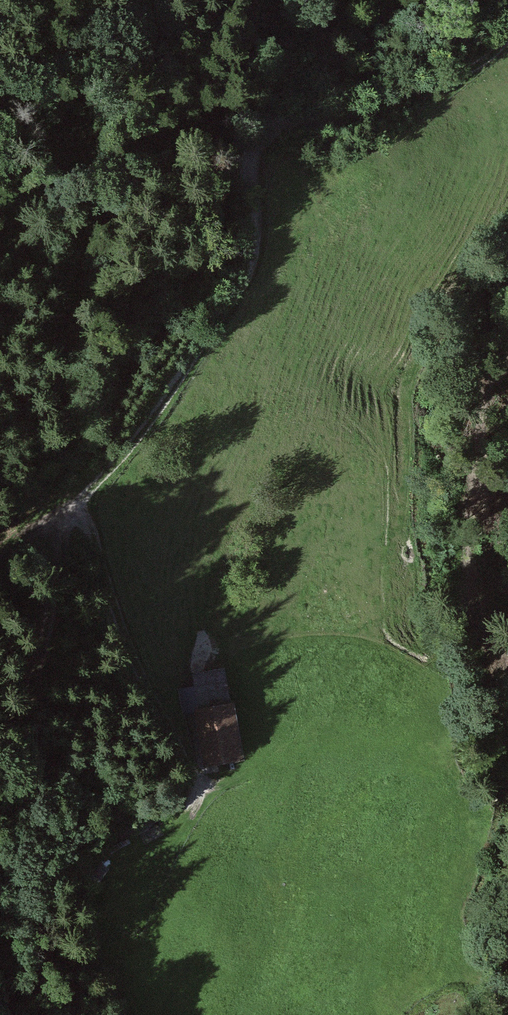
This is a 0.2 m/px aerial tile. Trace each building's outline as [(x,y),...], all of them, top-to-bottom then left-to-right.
[(218,670),(185,675),(198,766),(232,761),(218,670)]
